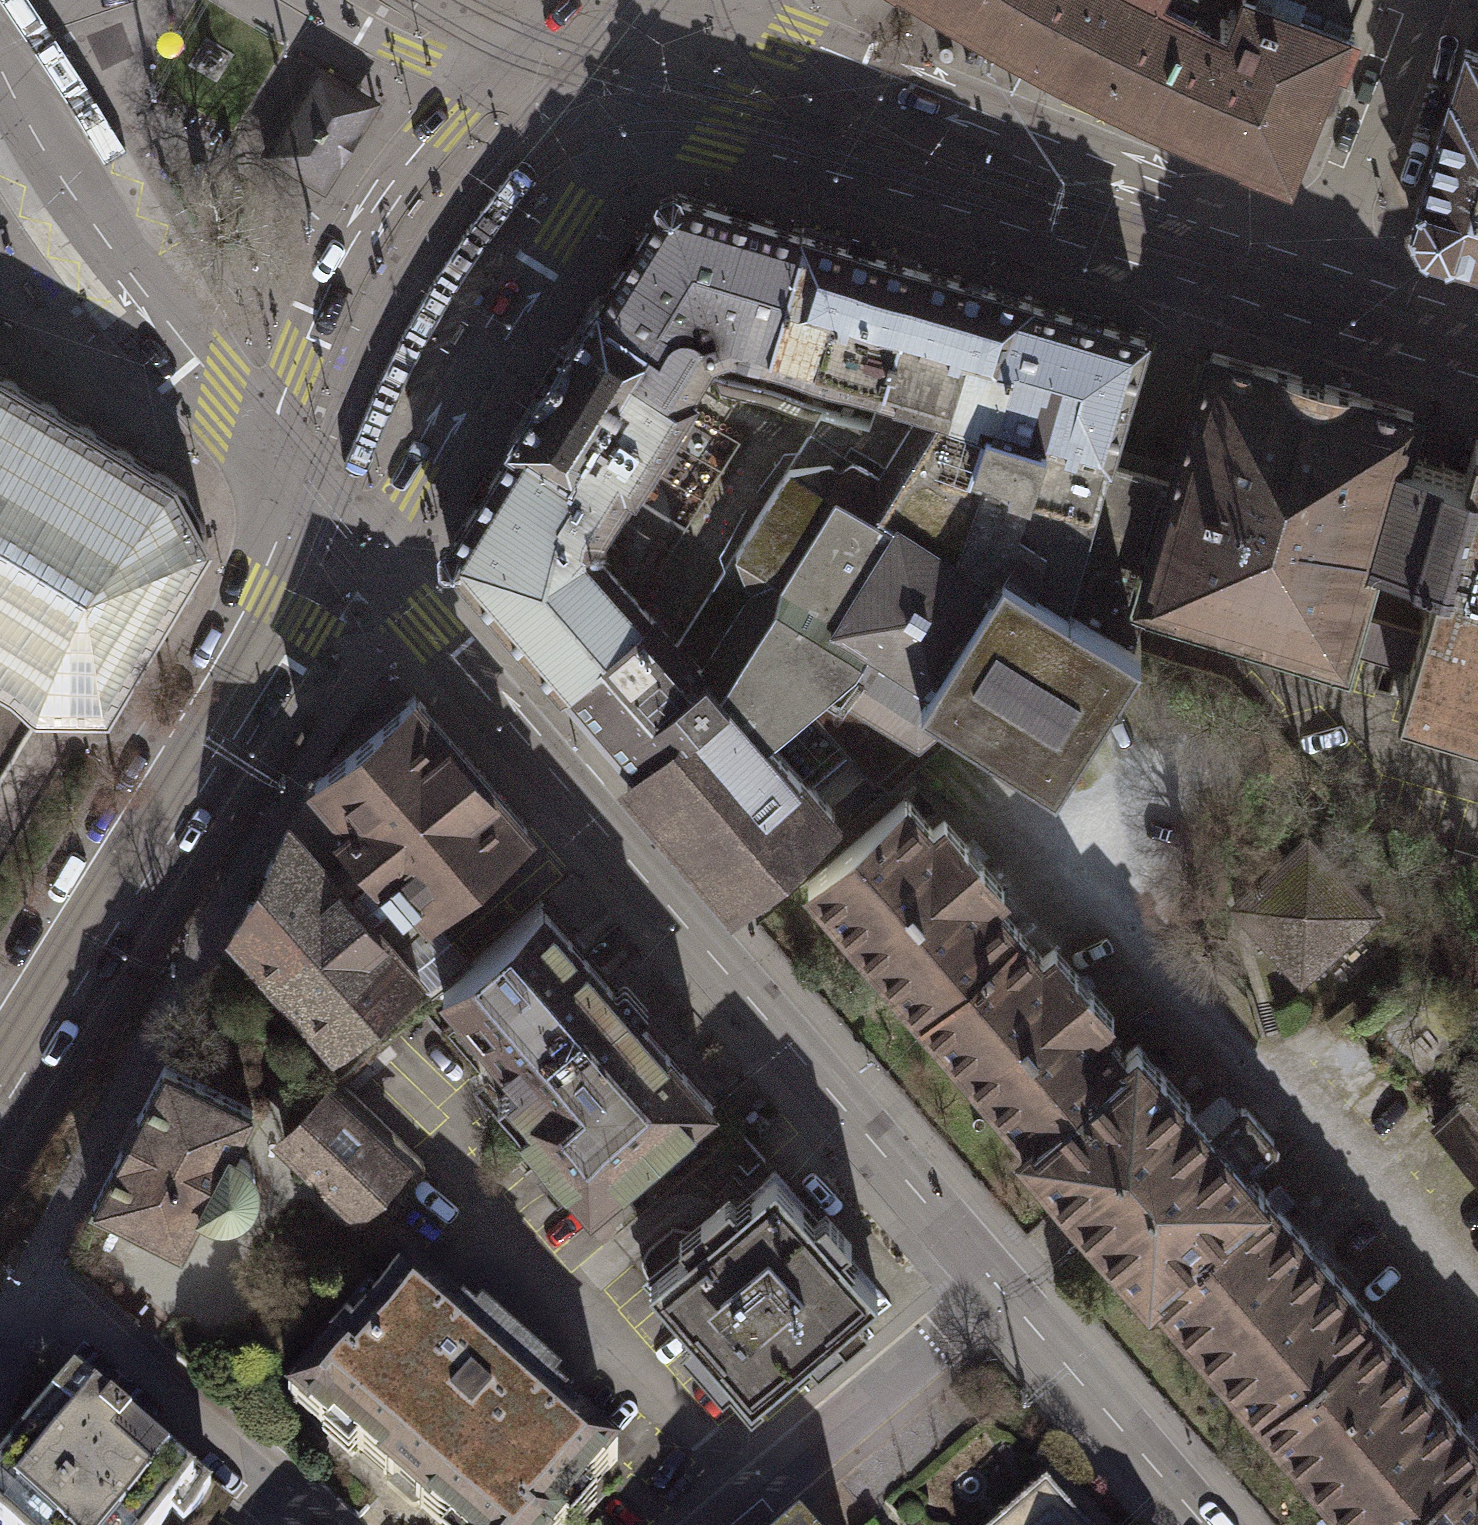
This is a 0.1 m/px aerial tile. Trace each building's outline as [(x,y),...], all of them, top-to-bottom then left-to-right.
[(1010,0),(956,0),(996,24),(1010,0)] [(1190,3),(1191,0),(1010,0),(996,24),(1087,71),(1141,98),(1190,3)] [(1190,3),(1141,98),(1293,160),(1319,94),(1355,0),(1236,0),(1227,23),(1190,3)] [(1462,47),(1410,222),(1414,234),(1420,245),(1477,263),(1477,52),(1462,47)] [(265,151),(308,177),(310,175),(308,173),(320,153),(323,153),(346,116),(345,112),(357,93),(359,95),(361,92),(318,65),(300,95),(296,95),(282,119),(283,123),(265,151)] [(324,187),(377,101),(361,92),(359,95),(357,93),(345,112),(346,116),(323,153),(320,153),(308,173),(310,175),(308,177),(324,187)] [(765,351),(802,227),(676,185),(657,196),(589,298),(654,341),(672,312),(701,324),(710,347),(727,339),(765,351)] [(881,385),(917,261),(802,227),(765,351),(881,385)] [(996,418),(1032,294),(917,261),(881,385),(996,418)] [(1111,452),(1147,328),(1032,294),(996,418),(1111,452)] [(654,341),(589,298),(563,345),(492,462),(448,533),(451,554),(521,634),(560,680),(649,605),(676,635),(821,405),(700,367),(710,347),(701,324),(672,312),(654,341)] [(1344,639),(1397,455),(1411,414),(1308,383),(1207,354),(1182,452),(1179,474),(1128,459),(1088,603),(1134,633),(1147,590),(1340,645),(1344,639)] [(32,710),(44,713),(83,713),(98,708),(198,541),(196,524),(176,488),(165,477),(0,378),(0,690),(32,710)] [(649,605),(560,680),(599,725),(633,763),(622,772),(690,848),(734,896),(836,808),(814,784),(851,751),(886,789),(966,718),(1054,773),(1139,637),(1134,633),(1088,603),(1128,459),(1111,452),(996,418),(881,385),(869,419),(821,405),(676,635),(649,605)] [(1397,455),(1344,639),(1408,657),(1396,697),(1477,720),(1477,445),(1473,443),(1464,474),(1425,463),(1397,455)] [(430,918),(538,818),(478,748),(419,681),(350,741),(306,781),(339,819),(336,825),(356,846),(336,864),(381,917),(400,900),(406,906),(416,898),(430,918)] [(0,690),(0,763),(32,710),(0,690)] [(918,1009),(1013,926),(988,897),(1000,886),(941,818),(930,827),(903,796),(806,880),(918,1009)] [(334,1059),(429,973),(381,917),(336,864),(292,810),(226,933),(334,1059)] [(1306,837),(1235,901),(1300,974),(1372,910),(1306,837)] [(593,1210),(725,1097),(548,890),(440,983),(466,1013),(449,1028),(503,1091),(495,1097),(593,1210)] [(1039,956),(1013,926),(918,1009),(1028,1135),(1124,1052),(1100,1025),(1112,1015),(1051,946),(1039,956)] [(1431,1011),(1397,1030),(1418,1066),(1452,1046),(1431,1011)] [(1135,1042),(1124,1052),(1028,1135),(1020,1142),(1081,1212),(1145,1285),(1149,1282),(1258,1187),(1242,1168),(1274,1141),(1242,1104),(1212,1130),(1195,1111),(1135,1042)] [(166,1064),(93,1206),(178,1250),(199,1209),(213,1213),(228,1212),(239,1207),(248,1197),(252,1180),(249,1166),(241,1156),(232,1146),(252,1108),(166,1064)] [(331,1081),(275,1141),(360,1221),(416,1161),(331,1081)] [(1433,1125),(1477,1175),(1477,1085),(1433,1125)] [(791,1190),(773,1170),(737,1200),(728,1190),(700,1214),(709,1225),(648,1279),(750,1396),(806,1347),(816,1359),(830,1347),(845,1334),(835,1322),(875,1287),(836,1243),(849,1232),(824,1204),(812,1215),(791,1190)] [(1316,1252),(1258,1187),(1149,1282),(1260,1409),(1370,1314),(1316,1252)] [(410,1275),(353,1339),(345,1331),(284,1399),(349,1456),(356,1448),(392,1480),(397,1474),(417,1491),(411,1497),(442,1524),(578,1524),(596,1505),(583,1494),(615,1458),(550,1400),(556,1393),(480,1326),(474,1333),(410,1275)] [(1370,1314),(1260,1409),(1361,1524),(1387,1524),(1477,1446),(1477,1438),(1425,1378),(1370,1314)] [(73,1386),(0,1469),(0,1524),(2,1524),(160,1524),(171,1512),(182,1521),(202,1498),(73,1386)] [(1387,1524),(1477,1524),(1477,1446),(1387,1524)] [(994,1524),(1082,1524),(1079,1522),(1044,1482),(994,1524)]
